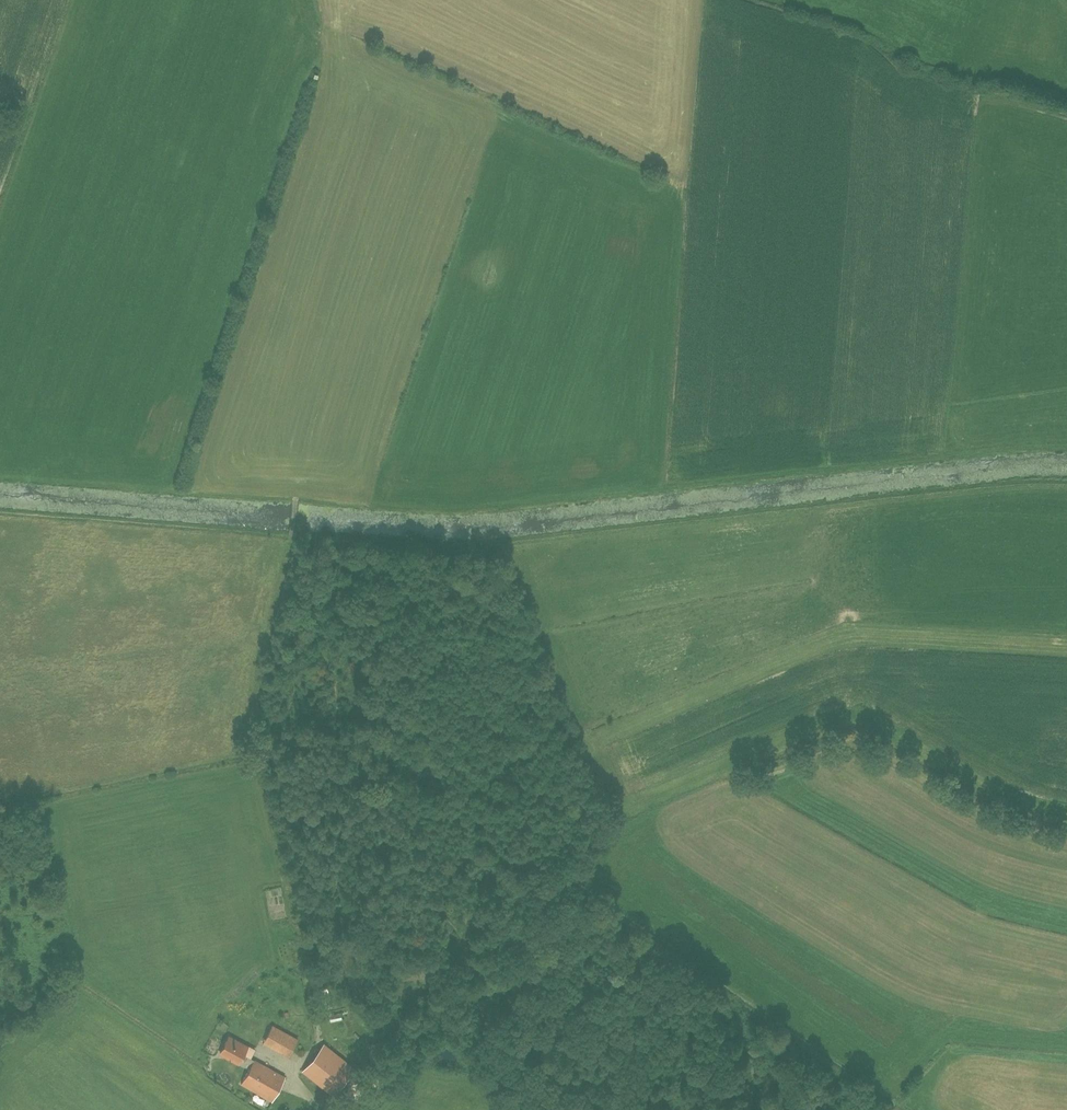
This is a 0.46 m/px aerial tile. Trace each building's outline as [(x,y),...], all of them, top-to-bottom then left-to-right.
[(332,1006),(328,988),(321,989),(325,1008),(332,1006)] [(329,1017),(331,1023),(343,1020),(341,1014),(329,1017)] [(287,1055),(295,1036),(266,1024),(258,1043),(287,1055)] [(238,1062),(249,1068),(254,1059),(251,1058),(255,1051),(229,1036),(220,1052),(238,1063),(238,1062)] [(303,1071),(333,1095),(354,1068),(324,1044),(303,1071)] [(254,1059),(249,1068),(241,1083),(272,1100),(285,1076),(254,1059)]
